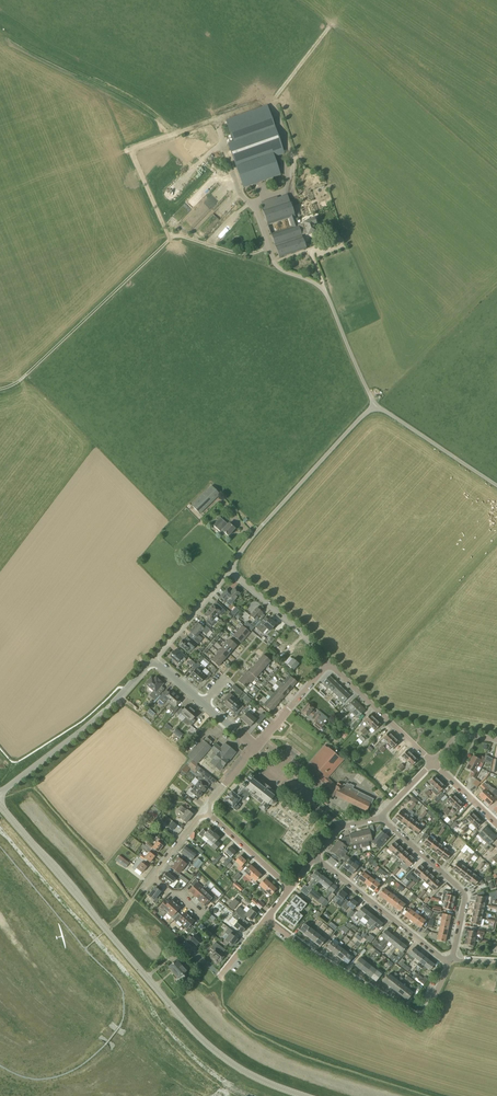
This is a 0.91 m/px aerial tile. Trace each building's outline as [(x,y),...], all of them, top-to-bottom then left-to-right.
[(284,154),(267,107),(226,121),(234,142),(228,144),(244,188),(280,175),(274,157),(284,154)] [(298,226),(298,225),(287,195),(278,198),(277,197),(261,202),(264,211),(263,211),(279,258),(307,249),(302,235),(299,226),(298,227),(298,226)] [(299,226),(302,235),(307,234),(308,235),(317,232),(315,228),(317,227),(316,224),(314,219),(303,223),(303,224),(298,225),(298,226),(298,227),(299,226)] [(200,514),(220,495),(212,486),(192,505),(200,514)] [(228,524),(220,517),(213,525),(221,532),(222,531),(228,536),(235,529),(229,523),(228,524)] [(240,594),(234,588),(229,594),(225,591),(218,599),(224,604),(226,601),(231,605),(240,594)] [(209,610),(216,617),(219,614),(221,616),(226,611),(220,605),(217,609),(213,605),(209,610)] [(234,615),(239,610),(235,607),(231,612),(234,615)] [(247,622),(244,625),(252,631),(255,627),(260,622),(257,620),(262,614),(263,613),(257,608),(250,616),(255,620),(252,624),(251,623),(250,624),(247,622)] [(216,617),(209,610),(204,615),(209,619),(206,623),(211,627),(216,622),(213,620),(216,617)] [(270,619),(264,624),(262,622),(256,628),(263,634),(267,629),(270,631),(276,624),(270,619)] [(198,623),(194,627),(200,633),(202,631),(206,635),(211,630),(206,626),(204,628),(198,623)] [(238,631),(246,638),(250,632),(242,626),(243,625),(240,623),(238,625),(241,627),(238,631)] [(200,633),(194,627),(190,632),(196,637),(194,640),(198,644),(203,639),(198,635),(200,633)] [(246,638),(238,631),(235,634),(232,632),(230,634),(241,643),(246,638)] [(225,642),(233,650),(237,645),(230,639),(227,642),(226,641),(225,642)] [(191,641),(188,644),(183,640),(179,645),(186,651),(189,648),(192,651),(196,646),(191,641)] [(229,654),(233,650),(225,642),(224,644),(225,645),(222,648),(229,654)] [(278,653),(272,647),(268,651),(274,657),(278,653)] [(226,658),(229,654),(222,648),(220,650),(219,649),(217,651),(226,658)] [(179,655),(174,651),(169,656),(177,663),(182,658),(184,660),(187,657),(181,652),(179,655)] [(217,654),(215,656),(222,662),(226,658),(217,651),(216,653),(217,654)] [(260,659),(269,667),(270,665),(268,664),(271,661),(263,655),(260,659)] [(218,667),(222,662),(215,656),(212,659),(211,658),(210,659),(218,667)] [(269,667),(260,659),(256,663),(263,670),(266,667),(268,668),(268,667),(269,667)] [(294,670),(299,664),(293,659),(288,665),(294,670)] [(191,675),(195,679),(202,671),(197,668),(200,664),(198,662),(192,669),(195,671),(191,675)] [(252,668),(261,676),(263,674),(261,672),(263,670),(256,663),(255,664),(252,668)] [(261,676),(252,668),(249,672),(256,678),(258,676),(260,677),(261,676)] [(202,671),(195,679),(200,683),(204,679),(206,681),(212,675),(209,672),(207,675),(202,671)] [(259,681),(256,678),(249,672),(247,671),(243,676),(251,683),(254,680),(257,682),(259,681)] [(285,680),(293,687),(297,682),(292,677),(290,675),(287,671),(285,674),(288,676),(285,680)] [(327,689),(335,680),(330,675),(322,684),(327,689)] [(248,686),(251,683),(243,676),(238,681),(249,690),(251,688),(248,686)] [(154,679),(152,677),(146,684),(154,691),(149,696),(155,700),(160,694),(157,691),(164,683),(156,677),(154,679)] [(278,682),(278,683),(289,692),(293,687),(285,680),(282,683),(279,681),(278,682)] [(328,688),(333,692),(340,685),(335,680),(327,689),(328,688)] [(279,687),(276,690),(284,697),(289,692),(278,683),(276,684),(279,687)] [(232,688),(240,695),(243,692),(235,685),(232,688)] [(337,698),(337,699),(345,690),(340,685),(333,692),(338,697),(337,698)] [(169,703),(176,694),(171,690),(166,696),(163,694),(158,699),(164,703),(167,700),(169,703)] [(269,692),(280,702),(284,697),(276,690),(273,693),(271,691),(269,692)] [(345,690),(337,699),(342,703),(350,695),(345,690)] [(270,697),(268,700),(276,707),(280,702),(269,692),(268,694),(270,697)] [(229,709),(235,703),(237,699),(229,693),(224,699),(227,701),(224,705),(229,709)] [(176,694),(169,703),(172,705),(169,708),(173,711),(175,713),(179,708),(176,705),(182,699),(176,694)] [(276,707),(268,700),(264,704),(261,702),(259,704),(262,706),(263,705),(271,712),(275,707),(276,707)] [(359,706),(360,705),(358,703),(357,704),(353,700),(346,707),(345,706),(344,708),(347,710),(348,709),(352,713),(359,706)] [(235,703),(229,709),(234,713),(237,710),(239,712),(244,707),(239,702),(237,705),(235,703)] [(186,717),(193,709),(188,704),(183,710),(181,708),(177,713),(179,715),(181,713),(186,717)] [(305,708),(323,723),(327,717),(318,710),(316,713),(313,710),(314,708),(308,704),(305,708)] [(246,723),(252,715),(248,712),(250,709),(248,706),(243,712),(246,714),(241,719),(246,723)] [(363,709),(359,706),(352,713),(358,718),(366,710),(364,708),(363,709)] [(323,723),(305,708),(301,712),(307,717),(309,715),(317,721),(313,726),(320,731),(325,724),(323,723)] [(193,709),(186,717),(191,721),(189,723),(191,726),(196,720),(193,718),(198,713),(193,709)] [(252,715),(246,723),(250,727),(254,722),(258,725),(266,716),(262,713),(259,717),(254,713),(252,715)] [(370,726),(375,720),(370,715),(364,721),(370,726)] [(375,720),(370,726),(375,731),(381,725),(375,720)] [(344,739),(349,735),(344,730),(340,735),(344,739)] [(388,743),(394,737),(389,732),(383,738),(388,743)] [(361,744),(365,739),(361,735),(356,740),(361,744)] [(394,737),(388,743),(393,749),(399,743),(394,737)] [(197,764),(198,763),(204,756),(212,747),(202,739),(187,756),(190,758),(191,759),(197,764)] [(222,749),(216,744),(212,749),(215,751),(210,757),(213,759),(210,763),(220,771),(224,766),(227,761),(235,752),(226,744),(222,749)] [(337,786),(336,785),(328,778),(345,758),(340,754),(338,756),(328,748),(325,745),(310,763),(313,765),(315,767),(311,773),(323,783),(325,782),(328,785),(324,790),(324,791),(329,795),(337,786)] [(406,761),(412,755),(407,750),(401,756),(406,761)] [(365,764),(372,757),(369,754),(362,761),(365,764)] [(412,755),(406,761),(411,766),(417,760),(412,755)] [(474,756),(470,762),(478,766),(480,762),(483,764),(485,762),(492,765),(493,758),(486,755),(485,757),(481,755),(479,759),(474,756)] [(476,770),(478,766),(470,762),(467,769),(472,772),(470,776),(475,779),(479,772),(476,770)] [(204,771),(202,774),(208,779),(210,775),(204,771)] [(262,784),(258,781),(250,774),(248,777),(248,778),(247,779),(246,781),(245,783),(244,783),(235,794),(231,791),(223,801),(236,811),(241,805),(238,802),(241,798),(244,801),(249,795),(250,794),(259,802),(261,804),(259,807),(261,808),(265,812),(269,807),(267,805),(269,803),(269,804),(270,804),(271,805),(272,805),(273,805),(274,804),(275,803),(276,802),(276,801),(276,800),(276,799),(275,799),(275,798),(274,797),(274,796),(273,795),(275,792),(263,783),(262,784)] [(199,781),(195,786),(203,793),(208,787),(203,783),(205,780),(200,776),(197,779),(199,781)] [(434,788),(440,782),(434,776),(428,783),(434,788)] [(485,801),(491,795),(493,792),(490,789),(491,787),(487,784),(485,782),(488,780),(486,778),(483,781),(485,782),(480,787),(484,791),(479,796),(485,801)] [(477,787),(481,783),(477,779),(473,784),(477,787)] [(337,786),(329,795),(332,797),(334,795),(367,811),(370,804),(371,804),(374,799),(353,788),(354,787),(350,785),(349,786),(344,784),(342,786),(338,782),(336,785),(337,786)] [(440,782),(434,788),(439,793),(445,787),(440,782)] [(199,798),(203,793),(195,786),(193,789),(191,788),(186,793),(191,797),(194,794),(199,798)] [(485,801),(490,806),(495,801),(495,802),(496,800),(496,795),(494,791),(493,792),(491,795),(485,801)] [(436,798),(438,800),(444,794),(441,792),(436,798)] [(452,806),(458,799),(453,794),(447,800),(452,806)] [(409,809),(410,810),(415,803),(418,800),(413,796),(410,799),(412,801),(414,802),(409,809)] [(458,799),(452,806),(458,811),(463,805),(458,799)] [(164,807),(157,802),(154,805),(161,810),(164,807)] [(193,814),(187,810),(181,805),(178,810),(182,812),(184,814),(181,818),(186,823),(193,814)] [(154,806),(151,809),(154,810),(147,819),(152,823),(161,811),(154,806)] [(401,822),(406,815),(401,810),(395,818),(401,822)] [(471,823),(477,817),(471,812),(465,818),(471,823)] [(406,826),(412,819),(406,815),(401,822),(406,826)] [(477,817),(471,823),(476,829),(482,822),(477,817)] [(412,831),(417,823),(412,819),(406,826),(412,831)] [(168,826),(173,830),(177,825),(173,821),(168,826)] [(457,823),(455,821),(449,828),(451,830),(452,828),(453,828),(457,823)] [(421,832),(424,833),(431,824),(428,822),(421,832)] [(417,823),(412,831),(417,835),(423,828),(417,823)] [(483,840),(491,832),(490,830),(489,831),(485,827),(478,835),(483,840)] [(208,839),(209,840),(215,833),(210,829),(206,832),(203,830),(199,834),(202,838),(204,836),(208,839)] [(363,831),(367,847),(370,846),(369,842),(373,841),(370,829),(363,831)] [(356,832),(359,844),(363,843),(364,847),(367,847),(363,831),(356,832)] [(350,836),(351,843),(352,845),(356,844),(357,849),(360,848),(359,844),(356,832),(349,834),(350,836)] [(379,848),(389,837),(382,832),(373,842),(379,848)] [(483,840),(489,846),(496,837),(495,836),(494,837),(491,833),(492,832),(491,832),(483,840)] [(215,833),(209,840),(214,844),(211,847),(215,850),(221,844),(217,841),(220,837),(215,833)] [(435,840),(436,839),(431,835),(430,836),(429,836),(423,844),(429,848),(435,840)] [(163,846),(159,843),(161,840),(156,837),(154,839),(157,841),(154,846),(148,841),(145,845),(154,852),(156,850),(158,852),(163,846)] [(334,846),(346,854),(348,852),(345,849),(347,846),(339,840),(334,846)] [(438,843),(435,840),(429,848),(435,852),(440,845),(438,843)] [(393,854),(399,847),(394,842),(388,849),(393,854)] [(146,862),(147,860),(150,862),(155,856),(150,853),(152,850),(143,844),(142,846),(146,849),(145,850),(149,852),(145,857),(140,853),(138,856),(146,862)] [(191,861),(194,857),(197,853),(187,845),(181,853),(191,861)] [(446,849),(440,845),(435,852),(440,856),(446,849)] [(343,857),(346,854),(334,846),(330,851),(338,858),(340,855),(343,857)] [(225,867),(233,859),(231,857),(236,852),(230,847),(223,854),(227,858),(222,864),(225,867)] [(398,858),(404,851),(399,847),(393,854),(398,858)] [(446,849),(440,856),(446,861),(451,853),(446,849)] [(403,863),(410,856),(404,851),(398,858),(403,863)] [(477,855),(474,852),(467,861),(468,862),(474,855),(475,856),(478,859),(479,857),(477,855)] [(116,860),(126,868),(130,863),(120,855),(116,860)] [(235,871),(238,873),(240,871),(244,867),(243,865),(246,861),(240,856),(235,862),(240,865),(237,868),(237,869),(235,871)] [(348,870),(354,863),(349,859),(350,858),(348,856),(343,862),(346,864),(343,867),(348,870)] [(410,856),(403,863),(409,868),(415,861),(410,856)] [(142,873),(147,867),(144,864),(145,862),(140,858),(132,868),(135,870),(137,869),(142,873)] [(183,869),(185,870),(190,863),(185,858),(183,861),(178,858),(174,862),(183,869)] [(196,867),(201,861),(198,858),(192,865),(196,867)] [(179,874),(183,869),(174,862),(171,867),(175,871),(173,874),(179,878),(181,875),(179,874)] [(458,874),(463,866),(458,862),(452,869),(458,874)] [(354,863),(348,870),(353,874),(355,871),(358,873),(362,868),(359,865),(359,866),(354,863)] [(250,876),(256,870),(250,865),(244,871),(247,874),(245,876),(248,879),(250,876)] [(419,877),(425,870),(420,865),(413,872),(419,877)] [(399,868),(393,875),(394,876),(397,872),(400,869),(402,867),(400,866),(399,868)] [(463,878),(469,870),(463,866),(458,874),(463,878)] [(250,876),(248,879),(251,881),(252,879),(256,882),(261,875),(256,870),(250,876)] [(424,881),(430,874),(425,870),(419,877),(424,881)] [(475,875),(469,870),(463,878),(469,882),(475,875)] [(322,877),(322,876),(319,874),(320,874),(319,873),(317,871),(316,871),(312,876),(312,877),(315,878),(308,887),(311,890),(312,889),(315,885),(322,877)] [(364,883),(369,876),(363,872),(358,879),(364,883)] [(179,878),(173,874),(171,876),(167,873),(162,878),(171,884),(175,879),(177,881),(179,878)] [(429,886),(435,879),(430,874),(424,881),(429,886)] [(322,877),(315,885),(319,888),(322,885),(328,890),(333,884),(332,883),(323,876),(323,875),(322,876),(322,877)] [(475,875),(469,882),(475,886),(480,879),(475,875)] [(369,887),(374,880),(369,876),(364,883),(369,887)] [(195,896),(202,888),(197,883),(198,881),(196,879),(191,884),(193,887),(189,891),(195,896)] [(261,889),(264,892),(271,884),(265,879),(259,885),(262,888),(261,889)] [(435,879),(429,886),(434,891),(441,884),(435,879)] [(374,880),(369,887),(375,891),(380,885),(374,880)] [(271,884),(264,892),(266,894),(268,893),(271,896),(277,889),(271,884)] [(322,898),(318,902),(325,907),(325,908),(325,907),(329,902),(331,900),(333,897),(335,895),(333,893),(337,887),(333,884),(328,890),(329,890),(323,897),(322,898)] [(303,888),(309,893),(311,890),(308,887),(305,885),(303,888)] [(219,897),(222,894),(215,887),(211,891),(219,897)] [(155,904),(160,898),(157,896),(161,892),(155,888),(149,896),(154,900),(153,902),(155,904)] [(200,901),(208,893),(202,888),(195,896),(200,901)] [(307,896),(308,894),(309,893),(303,888),(300,891),(307,896)] [(384,899),(389,893),(386,890),(387,889),(385,888),(384,889),(384,888),(379,895),(384,899)] [(309,893),(308,894),(318,902),(322,898),(323,897),(322,896),(321,896),(312,889),(311,890),(309,893)] [(342,907),(347,900),(344,898),(347,895),(341,890),(336,896),(339,899),(336,903),(341,908),(342,907)] [(444,901),(453,904),(455,897),(450,896),(451,892),(444,890),(442,897),(445,897),(444,901)] [(208,893),(200,901),(206,906),(210,901),(212,904),(217,898),(215,896),(213,897),(208,893)] [(384,899),(390,903),(394,897),(396,895),(394,893),(392,895),(389,893),(384,899)] [(390,903),(395,907),(400,901),(397,898),(398,897),(396,895),(394,897),(390,903)] [(291,903),(300,910),(301,911),(306,904),(301,900),(296,896),(296,897),(294,899),(291,903)] [(475,903),(484,905),(486,898),(477,896),(475,903)] [(234,898),(228,906),(233,910),(239,902),(234,898)] [(400,901),(395,907),(400,911),(407,903),(401,898),(400,901)] [(342,907),(346,910),(349,906),(353,910),(358,903),(352,899),(349,902),(347,900),(342,907)] [(169,912),(176,904),(171,900),(167,904),(164,902),(160,907),(162,909),(164,908),(169,912)] [(258,903),(256,905),(260,909),(264,905),(260,901),(258,903)] [(452,910),(453,904),(444,901),(443,908),(452,910)] [(298,913),(300,910),(291,903),(289,906),(295,911),(298,913)] [(483,912),(484,905),(475,903),(474,910),(483,912)] [(174,920),(179,915),(176,913),(180,908),(176,904),(169,912),(167,914),(174,920)] [(410,919),(415,913),(412,911),(415,907),(412,905),(404,915),(410,919)] [(235,911),(245,919),(247,916),(252,921),(257,914),(250,909),(247,913),(239,906),(235,911)] [(295,911),(289,906),(284,911),(280,916),(281,916),(284,918),(287,921),(295,911)] [(362,907),(355,916),(360,920),(361,919),(363,917),(367,911),(362,907)] [(427,908),(424,911),(426,913),(425,915),(430,918),(433,912),(427,908)] [(481,918),(483,912),(474,910),(472,916),(481,918)] [(302,916),(298,913),(295,911),(287,921),(291,924),(292,924),(294,926),(298,922),(298,921),(302,916)] [(368,921),(372,915),(367,911),(363,917),(368,921)] [(415,923),(420,917),(422,914),(420,912),(418,915),(415,913),(410,919),(415,923)] [(183,925),(190,917),(185,913),(181,917),(179,915),(174,920),(176,922),(178,920),(183,925)] [(441,920),(441,921),(449,922),(451,916),(440,913),(440,916),(442,917),(441,920)] [(246,925),(248,923),(237,914),(235,917),(236,918),(231,924),(242,932),(243,932),(244,932),(246,930),(245,929),(247,926),(246,925)] [(370,929),(378,919),(372,915),(368,921),(366,923),(369,925),(368,927),(370,929)] [(480,925),(481,918),(472,916),(471,923),(480,925)] [(190,917),(183,925),(187,929),(185,930),(188,933),(193,928),(190,925),(194,921),(190,917)] [(420,917),(415,923),(421,928),(426,921),(420,917)] [(378,919),(370,929),(373,931),(375,927),(378,929),(383,924),(378,919)] [(440,927),(448,929),(449,922),(441,921),(440,925),(438,924),(438,927),(440,927)] [(305,935),(310,928),(305,923),(299,930),(305,935)] [(225,933),(228,936),(223,943),(227,946),(229,943),(232,946),(237,940),(234,937),(236,934),(232,930),(229,927),(225,933)] [(440,927),(438,927),(437,930),(439,930),(438,934),(446,936),(448,929),(440,927)] [(209,938),(212,934),(206,928),(203,932),(209,938)] [(310,939),(315,932),(310,928),(305,935),(310,939)] [(379,950),(391,934),(386,930),(381,936),(384,938),(379,944),(377,942),(378,942),(375,939),(372,944),(379,950)] [(475,939),(478,940),(478,937),(476,937),(477,932),(467,930),(466,937),(475,939)] [(315,943),(321,936),(315,932),(310,939),(315,943)] [(367,935),(366,934),(363,937),(364,938),(369,942),(370,943),(375,938),(370,934),(368,936),(367,935)] [(392,944),(396,938),(391,934),(379,950),(382,951),(384,949),(384,948),(389,942),(392,944)] [(445,943),(446,936),(438,934),(437,941),(445,943)] [(201,941),(195,935),(192,938),(190,936),(186,939),(195,947),(197,945),(201,941)] [(321,936),(315,943),(320,947),(326,940),(321,936)] [(474,946),(475,939),(466,937),(464,944),(469,945),(469,948),(473,948),(473,946),(474,946)] [(387,956),(390,958),(392,954),(397,948),(401,942),(396,938),(392,944),(394,946),(387,956)] [(327,948),(332,952),(337,945),(330,939),(327,942),(329,944),(327,948)] [(186,941),(183,944),(189,950),(192,947),(186,941)] [(220,961),(225,955),(219,951),(222,947),(216,942),(211,948),(214,951),(212,954),(211,956),(211,958),(213,960),(215,959),(216,958),(220,961)] [(401,942),(397,948),(402,952),(407,947),(401,942)] [(337,956),(343,949),(337,945),(332,952),(337,956)] [(414,958),(419,952),(414,948),(407,956),(412,960),(414,958)] [(342,960),(348,953),(343,949),(337,956),(342,960)] [(342,960),(348,964),(353,957),(354,958),(357,954),(354,951),(350,955),(348,953),(342,960)] [(419,962),(424,956),(419,952),(414,958),(419,962)] [(417,965),(422,969),(429,960),(424,956),(419,962),(417,965)] [(360,970),(366,962),(361,958),(355,965),(360,970)] [(398,964),(405,969),(408,966),(403,963),(405,960),(403,958),(398,964)] [(178,978),(187,971),(177,960),(168,967),(178,978)] [(429,960),(422,969),(424,971),(427,968),(430,970),(434,965),(429,960)] [(366,974),(371,966),(366,962),(360,970),(366,974)] [(376,970),(371,966),(366,974),(371,978),(376,970)] [(376,970),(371,978),(376,982),(384,972),(378,967),(376,970)] [(389,974),(383,981),(388,985),(389,986),(395,978),(396,977),(393,975),(392,976),(389,974)] [(418,974),(416,977),(418,979),(418,980),(424,985),(428,979),(425,976),(423,978),(418,974)] [(395,978),(389,986),(393,989),(399,982),(400,980),(398,979),(397,980),(395,979),(395,978)] [(399,982),(393,989),(397,993),(403,985),(400,983),(401,981),(400,980),(399,982)] [(403,985),(397,993),(398,993),(401,996),(407,988),(404,985),(403,985)] [(407,988),(401,996),(402,997),(407,1001),(413,993),(410,991),(411,989),(408,987),(407,988)]
